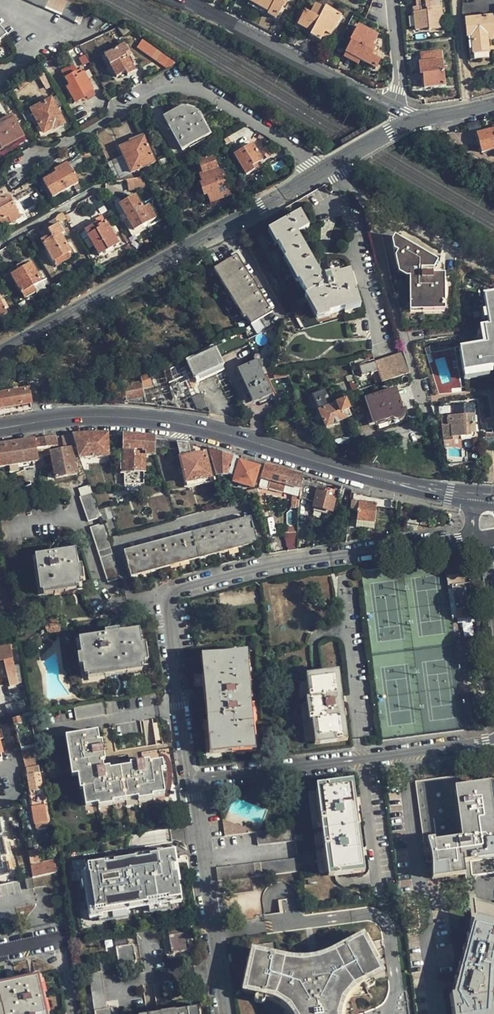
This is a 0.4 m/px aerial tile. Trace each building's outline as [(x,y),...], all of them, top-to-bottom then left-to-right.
[(62,0),(28,0),(67,18),(79,24),(85,11),(73,5),(62,0)] [(249,2),(268,13),(267,15),(276,20),(286,1),(288,1),(289,0),(250,0),(249,2)] [(411,1),(415,1),(416,7),(415,8),(415,12),(413,12),(415,30),(429,28),(429,30),(440,29),(439,19),(443,18),(442,7),(440,7),(439,0),(411,0),(411,1)] [(315,5),(310,15),(306,13),(298,26),(312,34),(311,37),(321,42),(324,37),(328,40),(341,17),(326,9),(325,10),(315,5)] [(464,18),(465,37),(471,37),(472,59),(490,57),(488,34),(493,34),(493,13),(464,18)] [(109,20),(93,29),(97,37),(114,29),(109,20)] [(352,43),(346,54),(360,61),(376,69),(380,62),(372,57),(376,48),(373,46),(378,36),(359,26),(351,42),(352,43)] [(94,38),(79,45),(82,51),(97,43),(94,38)] [(123,44),(104,55),(115,77),(125,72),(127,75),(136,70),(125,52),(127,50),(123,44)] [(164,68),(175,62),(148,44),(143,51),(164,68)] [(374,55),(383,59),(387,49),(377,46),(374,55)] [(442,51),(422,53),(422,64),(419,64),(420,77),(424,77),(425,89),(445,88),(442,51)] [(358,65),(360,61),(346,54),(344,58),(358,65)] [(77,70),(73,63),(60,70),(68,85),(64,87),(73,103),(82,98),(80,95),(83,93),(85,96),(86,98),(93,94),(90,89),(91,89),(84,74),(83,74),(82,71),(76,74),(75,71),(77,70)] [(19,89),(30,81),(27,76),(15,84),(19,89)] [(55,97),(50,100),(55,110),(60,107),(55,97)] [(55,110),(50,100),(50,99),(29,109),(42,135),(63,124),(55,110)] [(181,151),(210,135),(198,113),(180,108),(164,117),(181,151)] [(0,120),(0,149),(22,137),(10,115),(0,120)] [(476,135),(481,154),(493,151),(493,130),(476,135)] [(242,131),(231,137),(235,143),(237,147),(247,142),(248,141),(242,131)] [(131,174),(156,162),(144,136),(119,147),(131,174)] [(229,146),(235,143),(231,137),(226,139),(229,146)] [(254,143),(234,154),(245,175),(254,170),(251,166),(263,160),(254,143)] [(212,155),(199,159),(203,173),(200,175),(203,183),(200,184),(204,196),(208,195),(210,203),(232,195),(230,188),(229,188),(223,171),(219,173),(212,155)] [(173,163),(170,156),(158,161),(161,168),(173,163)] [(52,197),(72,186),(78,183),(74,175),(71,171),(66,163),(54,170),(56,173),(42,180),(52,197)] [(140,204),(135,195),(119,204),(133,230),(155,218),(148,205),(144,207),(142,204),(140,204)] [(7,217),(9,219),(17,215),(6,196),(0,199),(0,221),(7,217)] [(350,272),(323,280),(299,235),(309,230),(301,214),(268,231),(277,246),(278,245),(286,260),(284,261),(297,283),(299,282),(307,297),(305,298),(316,316),(329,313),(330,314),(345,310),(345,308),(360,304),(350,272)] [(17,215),(9,219),(7,217),(0,221),(0,226),(7,223),(9,225),(20,219),(17,215)] [(54,261),(67,253),(70,251),(61,235),(63,233),(55,219),(44,225),(50,235),(40,241),(52,262),(54,261)] [(84,229),(87,236),(98,229),(97,227),(99,226),(96,222),(84,229)] [(106,222),(99,226),(97,227),(98,229),(87,236),(98,255),(119,244),(106,222)] [(405,274),(405,305),(446,305),(445,274),(434,273),(435,268),(438,261),(396,237),(392,244),(392,267),(405,274)] [(246,316),(251,324),(272,311),(242,263),(245,261),(238,250),(230,255),(231,258),(214,268),(243,318),(246,316)] [(70,258),(67,253),(54,261),(57,266),(70,258)] [(31,263),(23,267),(18,270),(10,275),(21,293),(32,287),(41,281),(31,263)] [(36,293),(32,287),(21,293),(25,299),(36,293)] [(461,374),(488,369),(491,369),(493,370),(493,293),(492,292),(480,294),(483,309),(485,319),(486,326),(481,327),(484,345),(457,349),(461,374)] [(247,347),(240,332),(212,345),(214,350),(219,360),(247,347)] [(186,363),(186,365),(194,380),(223,367),(219,360),(214,350),(186,363)] [(378,372),(382,383),(410,374),(404,355),(361,367),(363,376),(378,372)] [(254,401),(270,394),(256,363),(240,370),(254,401)] [(186,365),(166,374),(168,384),(173,409),(210,414),(194,380),(186,365)] [(488,369),(461,374),(462,380),(490,375),(491,369),(488,369)] [(31,405),(32,404),(26,370),(0,380),(0,411),(31,405)] [(165,371),(149,375),(140,379),(141,382),(143,390),(168,384),(166,374),(165,371)] [(355,379),(349,381),(352,392),(358,390),(355,379)] [(141,382),(123,387),(127,402),(144,398),(144,395),(143,390),(141,382)] [(396,389),(365,399),(373,426),(405,417),(396,389)] [(328,406),(325,399),(324,398),(327,396),(324,390),(312,396),(326,429),(345,420),(342,413),(350,410),(345,399),(328,406)] [(453,416),(473,415),(472,404),(452,405),(453,416)] [(32,409),(31,405),(0,411),(0,415),(32,409)] [(453,416),(448,416),(448,425),(442,426),(443,441),(454,440),(454,437),(460,437),(463,437),(463,440),(477,439),(475,414),(473,415),(453,416)] [(108,435),(73,436),(73,437),(76,447),(80,458),(108,457),(108,435)] [(155,456),(155,437),(123,435),(121,473),(124,473),(143,474),(143,456),(155,456)] [(57,437),(0,446),(0,468),(37,462),(35,451),(59,447),(57,437)] [(72,448),(76,447),(73,437),(64,439),(66,449),(72,448)] [(454,440),(443,441),(444,448),(461,447),(460,437),(454,437),(454,440)] [(176,442),(166,440),(165,446),(177,448),(176,442)] [(190,455),(187,444),(176,442),(177,448),(185,483),(210,478),(204,452),(190,455)] [(72,448),(66,449),(50,453),(55,479),(76,474),(72,448)] [(216,477),(228,476),(234,456),(209,449),(216,477)] [(239,462),(241,458),(234,456),(228,476),(234,477),(239,462)] [(239,462),(234,477),(233,483),(252,488),(259,468),(239,462)] [(286,485),(296,489),(302,490),(303,475),(265,464),(262,478),(271,481),(269,489),(283,493),(286,485)] [(143,484),(143,474),(124,473),(124,484),(143,484)] [(320,488),(321,482),(303,475),(302,490),(302,493),(302,498),(316,502),(320,488)] [(315,507),(334,511),(338,492),(320,488),(316,502),(315,507)] [(87,521),(99,517),(98,511),(91,493),(79,498),(87,521)] [(359,502),(358,508),(356,528),(373,530),(376,504),(359,502)] [(111,507),(98,511),(99,517),(101,522),(114,517),(111,507)] [(334,511),(315,507),(315,511),(332,516),(334,511)] [(231,523),(228,524),(124,552),(131,578),(256,543),(249,518),(231,523)] [(108,582),(119,578),(107,538),(102,524),(90,528),(108,582)] [(277,540),(269,542),(272,553),(280,551),(277,540)] [(40,593),(80,586),(75,553),(35,559),(40,593)] [(451,575),(452,584),(471,582),(470,572),(451,575)] [(473,591),(471,582),(452,584),(455,611),(465,609),(466,616),(476,614),(473,591)] [(45,628),(47,636),(59,634),(61,625),(58,618),(46,620),(45,628)] [(145,668),(139,632),(79,640),(84,677),(145,668)] [(0,645),(0,661),(4,660),(11,685),(24,682),(21,663),(14,664),(11,649),(10,643),(0,645)] [(213,751),(251,747),(252,747),(244,655),(205,658),(213,751)] [(337,675),(313,678),(307,679),(309,699),(306,699),(309,723),(312,723),(314,741),(345,737),(337,675)] [(24,698),(7,703),(9,713),(26,708),(24,698)] [(104,717),(102,704),(74,708),(76,721),(104,717)] [(35,746),(30,716),(13,721),(20,749),(21,749),(35,746)] [(85,806),(143,797),(163,793),(159,763),(144,766),(144,764),(137,765),(137,767),(103,773),(101,758),(103,758),(102,750),(99,751),(97,734),(65,739),(72,778),(80,776),(85,806)] [(38,766),(35,746),(21,749),(26,768),(26,769),(26,768),(38,766)] [(32,803),(44,801),(38,766),(26,768),(26,769),(32,803)] [(463,875),(462,860),(493,855),(493,829),(488,786),(459,788),(457,776),(417,782),(427,861),(435,861),(436,878),(463,875)] [(330,873),(363,869),(358,831),(352,784),(320,788),(330,873)] [(48,825),(44,801),(32,803),(36,827),(48,825)] [(244,833),(257,832),(239,825),(223,819),(225,835),(244,833)] [(176,827),(154,830),(155,840),(178,837),(176,827)] [(191,875),(186,842),(132,849),(135,870),(179,864),(181,876),(191,875)] [(462,860),(463,875),(466,875),(467,881),(475,880),(476,877),(477,876),(493,874),(493,875),(493,855),(462,860)] [(298,858),(216,867),(218,880),(299,871),(298,858)] [(52,860),(31,865),(33,877),(55,872),(52,860)] [(33,887),(32,878),(25,880),(27,889),(33,887)] [(480,917),(493,921),(493,903),(477,898),(476,895),(470,893),(473,915),(480,917)] [(480,917),(475,932),(458,993),(458,994),(456,994),(458,1013),(493,1013),(491,995),(493,983),(493,921),(480,917)] [(181,934),(180,926),(168,929),(171,951),(174,953),(189,950),(188,943),(189,943),(187,934),(181,934)] [(339,1009),(341,1002),(344,996),(349,991),(353,987),(381,972),(362,936),(332,953),(322,956),(312,959),(301,960),(293,960),(254,952),(246,989),(267,995),(280,1000),(288,1006),(294,1013),(339,1013),(339,1009)] [(128,945),(127,939),(115,941),(118,963),(121,965),(134,963),(136,961),(135,954),(136,954),(134,945),(128,945)] [(89,975),(93,999),(105,997),(101,973),(89,975)] [(33,982),(0,990),(0,1013),(9,1013),(14,1013),(40,1013),(33,982)] [(112,1009),(112,1008),(107,1009),(105,997),(93,999),(95,1013),(112,1013),(112,1009)]
